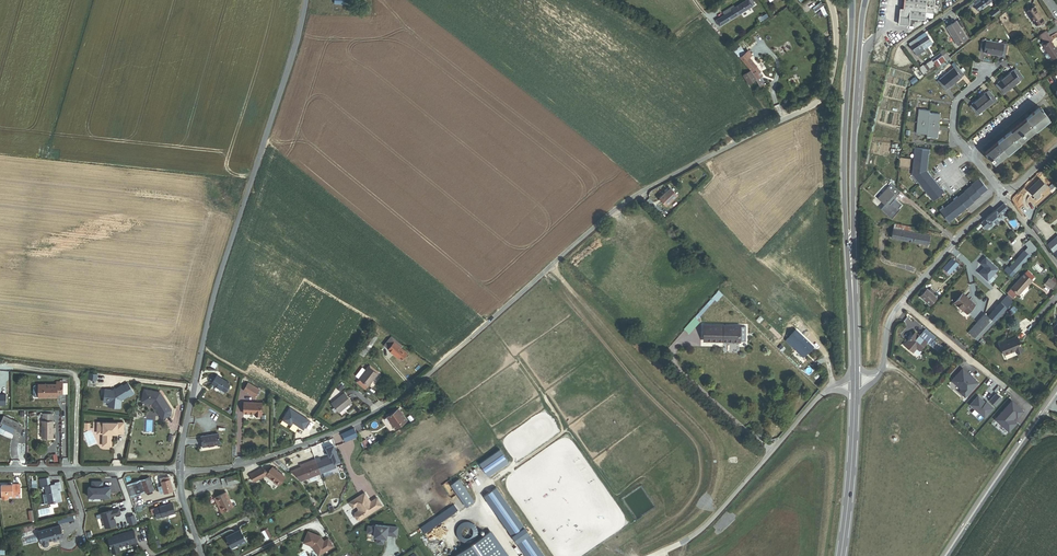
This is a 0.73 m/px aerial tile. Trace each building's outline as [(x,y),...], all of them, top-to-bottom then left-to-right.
[(715,21),(719,27),(755,6),(752,0),(748,2),(747,0),(735,8),(734,6),(722,13),(724,16),(715,21)] [(903,9),(900,9),(899,24),(911,26),(911,18),(925,20),(925,17),(925,12),(930,13),(934,13),(935,0),(904,0),(903,9)] [(978,10),(993,0),(977,0),(973,2),(978,10)] [(1036,26),(1043,21),(1034,7),(1027,12),(1036,26)] [(990,13),(993,17),(999,12),(997,9),(990,13)] [(958,45),(966,40),(956,22),(947,28),(958,45)] [(924,49),(932,43),(927,35),(926,36),(924,33),(917,38),(924,49)] [(916,54),(924,49),(917,38),(909,43),(910,46),(910,47),(914,52),(916,54)] [(980,51),(993,54),(995,42),(982,40),(980,51)] [(1056,56),(1056,51),(1050,41),(1043,46),(1052,59),(1056,56)] [(993,54),(1005,56),(1007,45),(995,42),(993,54)] [(735,53),(740,59),(745,54),(740,48),(735,53)] [(751,71),(756,66),(749,58),(745,54),(740,59),(751,71)] [(937,68),(946,61),(942,57),(941,54),(931,60),(934,64),(937,68)] [(954,83),(964,75),(956,66),(953,68),(947,74),(954,83)] [(1013,86),(1024,78),(1023,78),(1020,73),(1016,68),(1006,77),(1013,86)] [(756,80),(751,72),(743,76),(748,86),(756,81),(756,80)] [(945,91),(954,83),(947,74),(937,82),(945,91)] [(995,85),(1003,95),(1013,86),(1006,77),(995,85)] [(760,88),(764,85),(760,78),(756,80),(756,81),(760,88)] [(979,99),(986,108),(996,100),(989,91),(979,99)] [(977,116),(986,108),(979,99),(969,107),(977,116)] [(985,153),(994,164),(1048,118),(1039,108),(1033,113),(1019,125),(998,142),(985,153)] [(917,123),(928,124),(929,114),(929,111),(919,110),(917,123)] [(928,124),(938,125),(939,115),(929,114),(928,124)] [(916,133),(927,134),(928,124),(917,123),(916,133)] [(927,137),(937,138),(938,125),(928,124),(927,134),(927,137)] [(914,160),(926,162),(927,155),(929,155),(930,150),(915,149),(914,155),(915,155),(914,160)] [(913,169),(926,170),(926,162),(914,160),(913,169)] [(927,172),(925,173),(926,170),(913,169),(913,175),(912,175),(918,182),(921,184),(930,177),(931,176),(927,172)] [(927,192),(936,185),(930,177),(921,184),(927,192)] [(896,196),(900,193),(884,178),(880,181),(887,188),(877,198),(889,209),(891,207),(889,205),(891,204),(892,205),(895,201),(894,200),(897,197),(896,196)] [(980,194),(987,189),(979,179),(972,184),(972,185),(980,194)] [(1028,190),(1035,198),(1047,187),(1039,179),(1028,190)] [(929,196),(933,201),(944,192),(942,188),(940,190),(936,185),(927,192),(930,196),(929,196)] [(980,195),(980,194),(972,185),(964,191),(965,192),(972,201),(980,195)] [(676,196),(668,188),(666,191),(668,192),(662,199),(668,205),(676,196)] [(973,202),(972,201),(965,192),(958,198),(965,208),(973,202)] [(962,212),(966,209),(965,208),(958,198),(957,197),(953,199),(954,201),(949,205),(957,215),(961,211),(962,212)] [(996,210),(1000,216),(1008,209),(1004,203),(996,210)] [(954,218),(954,217),(957,215),(949,205),(944,209),(943,207),(940,210),(949,222),(954,218)] [(991,225),(991,226),(1002,217),(1000,216),(996,210),(985,219),(991,225)] [(986,229),(991,225),(985,219),(981,222),(986,229)] [(914,232),(915,228),(894,224),(891,238),(928,245),(930,235),(914,232)] [(1056,250),(1056,236),(1047,245),(1053,253),(1056,250)] [(1036,248),(1029,240),(1026,243),(1033,251),(1036,248)] [(1010,268),(1016,273),(1031,257),(1025,252),(1010,268)] [(953,272),(955,273),(959,268),(958,267),(959,265),(952,258),(943,268),(943,269),(950,274),(950,275),(953,272)] [(986,268),(980,273),(987,281),(999,270),(986,259),(980,264),(986,268)] [(1043,270),(1037,264),(1034,267),(1040,273),(1043,270)] [(941,271),(947,277),(950,274),(943,269),(941,271)] [(1028,283),(1033,278),(1027,272),(1022,277),(1021,277),(1011,288),(1011,289),(1007,293),(1013,299),(1017,294),(1018,295),(1029,284),(1028,283)] [(1055,284),(1049,279),(1045,284),(1052,289),(1055,284)] [(930,306),(937,298),(933,294),(935,292),(931,289),(929,291),(927,289),(920,297),(930,306)] [(967,314),(975,305),(963,294),(955,303),(967,314)] [(711,306),(716,300),(713,297),(708,303),(711,306)] [(988,317),(994,322),(1010,305),(1006,302),(1004,299),(988,317)] [(700,312),(703,315),(709,308),(706,305),(700,312)] [(968,332),(978,341),(994,322),(988,317),(985,314),(968,332)] [(726,342),(740,342),(741,326),(706,326),(706,338),(726,338),(726,342)] [(804,358),(814,347),(796,330),(786,341),(804,358)] [(930,344),(933,340),(923,332),(919,336),(915,332),(908,340),(920,351),(927,343),(929,345),(930,344)] [(370,334),(356,355),(362,359),(376,338),(371,335),(370,334)] [(1016,352),(1022,349),(1017,337),(1000,344),(1004,355),(1015,350),(1016,352)] [(401,349),(402,347),(391,338),(384,346),(401,361),(407,354),(401,349)] [(376,374),(367,367),(364,371),(360,368),(354,377),(358,379),(355,383),(364,389),(367,385),(376,374)] [(963,381),(971,372),(967,368),(955,381),(967,392),(970,389),(963,381)] [(213,383),(225,391),(230,383),(218,375),(213,383)] [(62,394),(62,382),(56,382),(56,384),(38,384),(38,397),(56,397),(57,397),(57,394),(62,394)] [(259,389),(248,382),(243,390),(254,397),(259,389)] [(133,395),(127,385),(123,387),(122,386),(115,390),(111,392),(111,391),(110,390),(105,389),(103,398),(107,398),(107,399),(108,399),(108,402),(107,406),(119,408),(120,401),(128,396),(129,398),(133,395)] [(966,402),(984,417),(1002,398),(984,385),(966,402)] [(141,401),(152,403),(162,419),(170,414),(171,410),(162,394),(161,395),(159,391),(143,388),(141,401)] [(332,404),(338,413),(351,403),(345,395),(332,404)] [(261,414),(261,403),(244,402),(243,413),(255,413),(255,414),(261,414)] [(1011,402),(995,418),(1009,430),(1014,423),(1011,421),(1014,417),(1018,419),(1023,411),(1011,402)] [(303,428),(308,419),(289,407),(281,420),(289,425),(291,421),(303,428)] [(396,429),(407,421),(398,409),(387,417),(396,429)] [(53,438),(53,421),(52,421),(52,414),(43,414),(43,421),(42,421),(42,438),(53,438)] [(23,428),(19,426),(20,423),(4,416),(0,426),(0,427),(14,434),(13,435),(18,437),(23,428)] [(124,423),(98,423),(98,432),(103,432),(105,434),(105,437),(103,439),(103,446),(111,447),(112,434),(123,434),(124,423)] [(348,438),(357,434),(354,429),(346,432),(348,438)] [(203,445),(221,443),(219,433),(202,435),(203,445)] [(319,458),(316,459),(321,473),(335,468),(333,463),(339,461),(333,446),(327,448),(330,456),(326,458),(320,461),(320,460),(319,458)] [(488,476),(509,461),(500,449),(480,463),(488,476)] [(288,468),(276,458),(271,460),(276,463),(285,471),(288,468)] [(306,479),(321,473),(316,459),(311,461),(312,464),(302,467),(306,479)] [(269,473),(263,469),(250,475),(254,482),(266,476),(278,486),(285,477),(270,466),(268,469),(271,471),(269,473)] [(303,480),(306,479),(302,467),(293,471),(303,480)] [(239,482),(237,473),(225,475),(228,485),(239,482)] [(154,491),(153,488),(158,486),(156,480),(153,481),(152,477),(127,485),(131,497),(145,492),(145,494),(154,491)] [(173,491),(170,484),(169,479),(168,477),(161,480),(165,494),(173,491)] [(475,501),(459,478),(453,482),(469,505),(475,501)] [(59,502),(58,495),(58,492),(60,492),(62,491),(61,483),(55,483),(55,485),(50,485),(49,479),(40,480),(41,487),(46,486),(48,497),(44,498),(45,503),(48,503),(49,504),(59,502)] [(92,487),(88,487),(88,497),(110,497),(110,487),(102,487),(102,481),(92,481),(92,487)] [(7,499),(20,499),(20,485),(1,485),(1,500),(7,500),(7,499)] [(496,487),(484,495),(526,555),(545,555),(496,487)] [(234,507),(226,492),(214,498),(216,503),(217,502),(222,512),(234,507)] [(348,502),(353,508),(357,521),(384,507),(377,499),(363,493),(348,502)] [(155,514),(157,519),(175,512),(171,503),(150,511),(152,515),(155,514)] [(424,533),(458,510),(454,504),(420,527),(424,533)] [(119,508),(101,513),(105,527),(116,524),(114,518),(114,519),(113,515),(120,513),(119,508)] [(63,537),(60,525),(39,531),(42,542),(43,545),(45,546),(47,546),(48,544),(48,540),(63,537)] [(376,528),(369,527),(368,534),(375,535),(375,538),(378,539),(378,544),(384,545),(385,539),(387,540),(387,536),(397,538),(398,529),(376,526),(376,528)] [(136,541),(133,530),(108,538),(112,552),(119,550),(118,547),(136,541)] [(232,548),(246,541),(240,530),(226,537),(232,548)] [(302,545),(312,547),(319,555),(321,555),(333,546),(327,540),(324,543),(321,538),(307,531),(302,545)] [(454,555),(505,555),(489,532),(454,555)]
